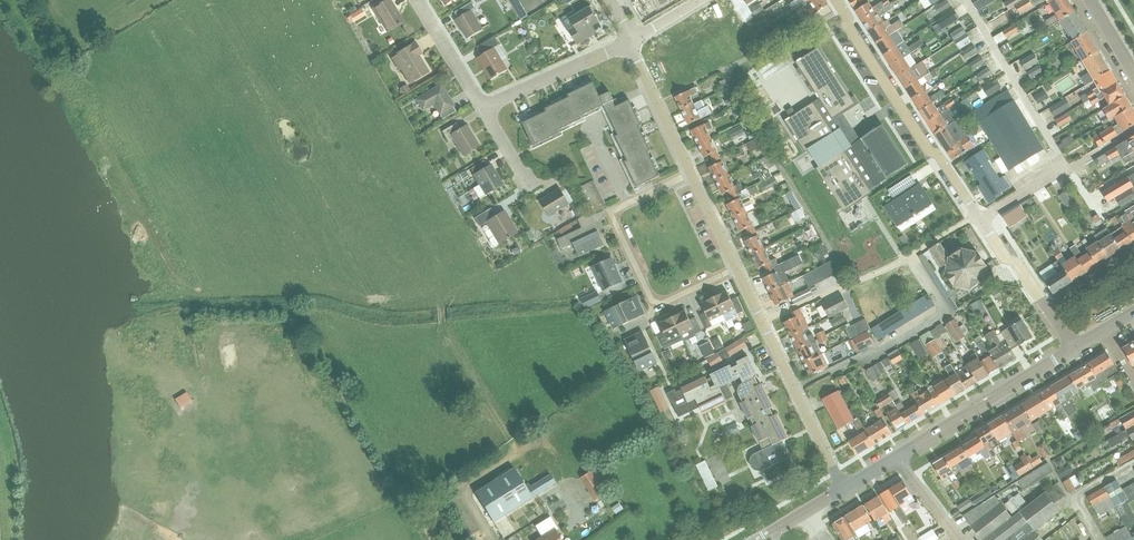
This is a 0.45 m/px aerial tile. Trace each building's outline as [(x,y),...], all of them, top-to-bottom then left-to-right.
[(403,22),(390,0),(385,0),(373,7),(388,32),(403,22)] [(498,1),(503,9),(508,6),(504,0),(501,0),(498,1)] [(521,21),(528,16),(519,0),(508,0),(521,21)] [(790,4),(793,9),(808,0),(796,0),(790,4)] [(813,7),(808,10),(812,16),(828,5),(825,0),(808,0),(813,7)] [(889,4),(890,3),(888,0),(885,0),(872,8),(868,2),(855,11),(862,21),(889,4)] [(947,0),(946,0),(935,7),(939,13),(950,6),(947,0)] [(1005,3),(1009,10),(1015,6),(1023,1),(1023,0),(1009,0),(1005,3)] [(1015,6),(1020,14),(1033,6),(1029,0),(1025,0),(1023,1),(1015,6)] [(1049,27),(1058,22),(1074,12),(1067,0),(1054,0),(1049,3),(1056,15),(1046,21),(1049,27)] [(460,26),(464,35),(467,39),(483,30),(475,17),(479,15),(472,2),(455,12),(458,18),(455,20),(459,27),(460,26)] [(754,15),(764,9),(760,4),(751,9),(754,15)] [(889,4),(862,21),(869,32),(884,23),(880,17),(892,9),(889,4)] [(563,20),(562,23),(568,32),(570,31),(572,35),(578,43),(591,35),(587,28),(598,21),(590,8),(577,15),(576,12),(563,20)] [(361,9),(351,16),(354,22),(365,15),(361,9)] [(942,30),(959,19),(953,10),(937,21),(942,30)] [(1074,12),(1058,22),(1063,30),(1064,29),(1071,42),(1087,32),(1074,12)] [(887,21),(884,23),(869,32),(876,44),(897,30),(900,28),(904,26),(900,20),(891,26),(887,21)] [(1007,38),(1013,35),(1020,30),(1016,23),(1003,31),(1007,38)] [(954,41),(964,35),(965,33),(962,28),(950,35),(954,41)] [(769,40),(779,35),(780,34),(777,29),(766,35),(769,40)] [(897,30),(876,44),(884,55),(896,47),(904,42),(897,30)] [(1087,32),(1071,42),(1082,61),(1098,51),(1087,32)] [(958,47),(970,40),(966,35),(955,42),(958,47)] [(477,58),(491,80),(507,70),(494,48),(499,45),(494,37),(477,47),(482,55),(477,58)] [(896,47),(884,55),(891,66),(903,58),(915,51),(915,50),(923,45),(920,40),(908,48),(904,42),(896,47)] [(397,55),(392,58),(396,66),(399,70),(401,70),(409,84),(413,82),(429,72),(418,55),(422,53),(415,42),(395,54),(397,55)] [(1007,42),(999,47),(1003,54),(1011,50),(1007,42)] [(966,59),(977,52),(973,46),(963,53),(966,59)] [(528,47),(526,52),(527,54),(532,56),(535,49),(528,47)] [(790,117),(784,121),(794,136),(797,141),(805,153),(811,149),(821,165),(815,169),(843,212),(845,211),(847,214),(853,210),(849,204),(859,197),(861,200),(868,196),(872,193),(868,187),(874,183),(850,147),(856,143),(854,140),(854,139),(856,137),(851,129),(848,130),(839,116),(838,115),(841,114),(842,115),(859,104),(854,96),(852,98),(819,47),(795,62),(799,68),(796,69),(800,75),(803,74),(810,85),(808,87),(812,93),(814,91),(819,99),(821,102),(816,105),(814,106),(798,117),(792,108),(786,111),(790,117)] [(1098,51),(1082,61),(1091,77),(1094,81),(1110,71),(1098,51)] [(1025,69),(1038,61),(1034,54),(1020,62),(1025,69)] [(903,58),(891,66),(898,77),(910,69),(903,58)] [(974,70),(984,63),(981,58),(970,64),(974,70)] [(910,69),(898,77),(905,89),(930,73),(922,62),(910,69)] [(1030,78),(1042,71),(1038,65),(1027,72),(1030,78)] [(991,74),(987,68),(976,75),(980,82),(991,74)] [(1094,81),(1098,88),(1101,92),(1102,92),(1117,82),(1110,71),(1094,81)] [(930,73),(905,89),(912,100),(925,92),(921,86),(933,78),(930,73)] [(996,79),(982,88),(988,97),(1002,88),(996,79)] [(729,87),(725,80),(719,83),(723,90),(729,87)] [(593,82),(581,88),(592,111),(604,105),(600,97),(593,82)] [(1101,93),(1096,96),(1099,101),(1105,97),(1110,105),(1125,96),(1117,82),(1102,92),(1101,92),(1101,93)] [(430,92),(418,100),(423,108),(433,102),(436,108),(443,119),(455,111),(452,105),(449,100),(450,99),(443,87),(440,89),(438,85),(429,90),(430,92)] [(405,87),(398,90),(402,96),(408,92),(405,87)] [(681,110),(693,104),(689,97),(697,93),(695,87),(675,97),(681,110)] [(729,87),(723,90),(727,97),(732,94),(729,87)] [(592,111),(581,88),(568,94),(569,97),(570,97),(580,117),(592,111)] [(1101,93),(1101,92),(1098,88),(1086,95),(1089,100),(1096,96),(1101,93)] [(1045,89),(1034,96),(1039,103),(1050,97),(1045,89)] [(929,98),(925,92),(912,100),(920,111),(932,103),(944,96),(941,90),(929,98)] [(1008,91),(994,99),(1000,109),(1014,101),(1008,91)] [(606,111),(619,106),(615,99),(614,100),(610,92),(600,97),(604,105),(606,111)] [(733,96),(726,100),(729,106),(736,102),(733,96)] [(1096,96),(1089,100),(1092,105),(1099,101),(1096,96)] [(1125,96),(1110,105),(1108,106),(1102,110),(1106,117),(1100,120),(1103,125),(1114,118),(1132,107),(1125,96)] [(569,97),(558,103),(569,125),(581,119),(580,117),(570,97),(569,97)] [(932,103),(920,111),(927,122),(955,104),(951,99),(944,104),(944,105),(939,108),(938,108),(936,109),(932,103)] [(1000,109),(994,99),(973,112),(984,130),(990,139),(1009,171),(1043,150),(1019,110),(1023,108),(1017,99),(1014,101),(1000,109)] [(629,100),(619,106),(606,111),(613,124),(635,113),(629,100)] [(693,104),(681,110),(688,124),(711,113),(708,106),(705,107),(701,100),(693,104)] [(1063,102),(1050,109),(1054,117),(1068,109),(1063,102)] [(569,125),(558,103),(545,109),(546,111),(547,111),(557,131),(569,125)] [(955,104),(927,122),(934,134),(945,127),(947,126),(951,123),(962,116),(958,110),(955,104)] [(738,105),(733,108),(738,117),(743,114),(738,105)] [(1114,118),(1118,125),(1113,128),(1112,127),(1093,138),(1099,147),(1133,126),(1133,111),(1132,107),(1114,118)] [(546,111),(535,117),(546,140),(559,134),(557,131),(547,111),(546,111)] [(613,124),(618,135),(618,136),(639,126),(639,127),(642,126),(635,113),(613,124)] [(1056,121),(1059,128),(1072,121),(1068,114),(1056,121)] [(546,140),(535,117),(522,123),(534,146),(546,140)] [(698,144),(710,138),(706,130),(712,128),(709,122),(691,131),(698,144)] [(463,155),(479,145),(466,124),(459,129),(456,123),(442,131),(448,141),(453,138),(463,155)] [(945,127),(934,134),(948,156),(949,155),(952,161),(962,154),(961,153),(965,151),(966,152),(974,147),(967,136),(962,139),(951,123),(947,126),(945,127)] [(732,138),(744,132),(740,125),(729,131),(732,138)] [(618,136),(618,135),(616,137),(622,149),(644,138),(639,127),(639,126),(618,136)] [(856,143),(850,147),(874,183),(875,185),(883,180),(900,169),(906,166),(907,165),(908,165),(907,164),(883,127),(882,126),(876,130),(875,129),(873,130),(874,131),(856,143)] [(754,129),(747,133),(750,139),(758,136),(754,129)] [(984,130),(974,136),(979,146),(990,139),(984,130)] [(1064,141),(1062,142),(1065,147),(1076,140),(1073,134),(1063,140),(1064,141)] [(1133,159),(1133,136),(1106,153),(1094,160),(1098,167),(1120,154),(1126,164),(1133,159)] [(622,149),(627,161),(648,151),(648,152),(651,151),(644,138),(622,149)] [(710,138),(698,144),(704,157),(710,154),(713,159),(719,157),(716,151),(710,138)] [(759,138),(752,141),(756,150),(763,146),(759,138)] [(627,161),(625,162),(631,175),(654,163),(648,152),(648,151),(627,161)] [(983,152),(964,164),(969,171),(970,170),(971,171),(972,170),(982,185),(978,187),(989,203),(1002,195),(1000,192),(1008,187),(1002,178),(999,180),(986,162),(988,160),(983,152)] [(770,154),(763,158),(769,168),(777,164),(770,154)] [(719,157),(713,159),(715,165),(709,167),(716,181),(728,175),(721,161),(721,162),(719,157)] [(484,160),(470,168),(480,184),(473,188),(479,198),(502,184),(502,183),(490,164),(487,166),(484,160)] [(654,163),(631,175),(637,187),(660,176),(654,163)] [(465,169),(459,173),(463,179),(469,176),(465,169)] [(770,171),(763,175),(766,179),(773,176),(770,171)] [(728,175),(716,181),(722,194),(728,192),(731,197),(743,190),(740,184),(734,187),(728,175)] [(911,175),(888,191),(893,199),(911,187),(916,184),(917,184),(911,175)] [(1102,193),(1108,203),(1132,188),(1133,187),(1133,176),(1129,179),(1128,178),(1102,193)] [(1068,177),(1059,183),(1065,192),(1074,187),(1068,177)] [(766,190),(778,183),(774,178),(763,184),(766,190)] [(590,214),(606,206),(593,180),(577,188),(590,214)] [(921,183),(884,207),(897,227),(900,232),(936,209),(933,204),(934,204),(921,183)] [(757,185),(749,189),(751,195),(760,191),(757,185)] [(540,202),(549,216),(569,204),(560,188),(553,192),(554,193),(540,202)] [(731,197),(733,201),(727,204),(734,218),(746,212),(754,208),(750,201),(743,205),(740,201),(750,196),(747,189),(743,190),(731,197)] [(1121,207),(1133,200),(1133,196),(1131,190),(1116,199),(1121,207)] [(1066,207),(1072,204),(1064,193),(1059,196),(1066,207)] [(796,201),(791,204),(794,210),(799,207),(796,201)] [(1001,216),(1009,228),(1029,217),(1020,204),(1001,216)] [(486,222),(494,235),(489,238),(489,240),(492,245),(494,245),(498,242),(499,243),(517,232),(504,211),(495,216),(490,208),(474,218),(479,226),(486,222)] [(802,208),(792,213),(796,221),(806,216),(802,208)] [(755,230),(746,212),(734,218),(740,231),(746,229),(748,234),(755,230)] [(594,248),(595,250),(603,246),(602,244),(604,243),(597,230),(600,229),(593,214),(586,217),(585,215),(578,220),(582,228),(557,240),(562,249),(573,244),(578,256),(594,248)] [(1127,215),(1126,214),(1117,220),(1119,223),(1122,228),(1132,242),(1133,241),(1133,226),(1127,215)] [(1097,224),(1101,221),(1098,215),(1093,218),(1097,224)] [(1114,226),(1119,223),(1117,220),(1115,217),(1111,220),(1114,226)] [(571,223),(559,230),(562,234),(573,226),(571,223)] [(818,235),(812,225),(803,230),(809,241),(818,235)] [(1121,250),(1111,235),(1106,228),(1094,235),(1099,243),(1108,258),(1121,250)] [(1132,242),(1122,228),(1111,235),(1121,250),(1132,242)] [(531,229),(526,231),(530,238),(535,235),(531,229)] [(755,230),(748,234),(751,239),(745,242),(751,255),(764,249),(755,230)] [(904,236),(899,238),(903,245),(908,242),(904,236)] [(1108,258),(1099,243),(1098,244),(1098,242),(1089,248),(1087,246),(1089,244),(1086,239),(1081,242),(1089,253),(1097,266),(1108,258)] [(828,253),(822,242),(811,248),(817,259),(828,253)] [(989,282),(993,268),(986,267),(986,266),(978,253),(961,250),(949,258),(939,243),(929,249),(953,287),(970,290),(982,282),(983,281),(989,282)] [(1070,249),(1075,257),(1086,273),(1097,266),(1089,253),(1083,257),(1075,245),(1070,249)] [(519,246),(512,248),(514,254),(522,252),(519,246)] [(764,249),(751,255),(758,268),(764,265),(766,271),(773,267),(772,267),(779,264),(776,258),(770,261),(764,249)] [(1059,250),(1053,254),(1058,261),(1063,257),(1059,250)] [(763,279),(769,292),(787,283),(790,281),(785,270),(800,262),(797,255),(779,264),(772,267),(773,267),(766,271),(769,276),(763,279)] [(1086,273),(1075,257),(1061,266),(1064,270),(1072,282),(1086,273)] [(611,258),(592,267),(603,291),(611,287),(612,288),(624,282),(624,283),(625,282),(618,269),(617,270),(611,258)] [(832,260),(827,263),(833,275),(839,272),(832,260)] [(1058,261),(1052,265),(1058,274),(1045,283),(1053,295),(1072,282),(1064,270),(1061,266),(1058,261)] [(827,263),(821,266),(827,278),(833,275),(827,263)] [(827,278),(821,266),(815,269),(821,281),(827,278)] [(821,281),(815,269),(809,272),(815,285),(821,281)] [(815,285),(809,272),(803,275),(810,288),(815,285)] [(787,283),(769,292),(776,306),(791,298),(794,297),(794,296),(787,283)] [(999,285),(991,289),(994,296),(1003,291),(999,285)] [(714,297),(725,320),(726,323),(739,316),(738,314),(744,311),(737,297),(731,300),(727,291),(714,297)] [(597,292),(581,300),(585,308),(601,300),(597,292)] [(832,315),(840,310),(847,307),(841,294),(822,304),(828,317),(832,315)] [(928,294),(922,298),(929,309),(935,305),(928,294)] [(636,296),(606,311),(615,329),(645,314),(636,296)] [(706,329),(725,320),(714,297),(701,303),(705,312),(700,315),(706,329)] [(922,298),(915,302),(922,313),(929,309),(922,298)] [(915,302),(909,306),(916,317),(922,313),(915,302)] [(909,306),(903,310),(910,321),(916,317),(909,306)] [(791,336),(803,330),(809,327),(800,309),(792,313),(795,318),(784,323),(791,336)] [(827,322),(830,329),(846,321),(843,314),(842,314),(840,310),(832,315),(834,319),(827,322)] [(903,310),(897,313),(904,325),(910,321),(903,310)] [(685,311),(672,317),(683,340),(684,342),(697,336),(696,334),(702,331),(696,317),(690,320),(685,311)] [(897,313),(878,325),(885,337),(904,325),(897,313)] [(665,349),(683,340),(672,317),(660,323),(664,332),(658,335),(665,349)] [(865,318),(853,324),(859,335),(868,330),(871,329),(865,318)] [(751,320),(743,324),(747,332),(755,327),(751,320)] [(1019,347),(1033,338),(1022,320),(1001,333),(1005,339),(1007,341),(1012,349),(1018,345),(1019,347)] [(957,343),(965,339),(955,321),(947,326),(957,343)] [(937,327),(931,331),(934,336),(944,350),(949,347),(941,334),(948,330),(943,323),(937,326),(937,327)] [(806,337),(803,330),(791,336),(797,349),(815,340),(812,334),(806,337)] [(816,334),(818,339),(826,335),(824,331),(816,334)] [(868,331),(853,338),(859,351),(874,344),(868,331)] [(990,333),(1008,363),(1011,362),(1012,362),(1015,360),(1016,358),(1017,358),(1012,349),(1007,341),(1001,344),(999,342),(1000,342),(993,331),(990,333)] [(643,332),(625,340),(639,370),(657,362),(643,332)] [(1008,363),(990,333),(986,335),(993,347),(988,350),(999,369),(1000,368),(1002,368),(1005,366),(1005,365),(1008,363)] [(818,339),(821,344),(828,340),(826,335),(818,339)] [(988,350),(980,337),(975,340),(986,359),(980,362),(988,375),(999,369),(988,350)] [(718,340),(712,342),(716,351),(721,348),(718,340)] [(815,340),(797,349),(804,362),(821,354),(822,353),(815,340)] [(919,340),(911,344),(919,359),(927,354),(919,340)] [(942,352),(935,340),(927,346),(934,357),(942,352)] [(709,342),(699,347),(705,358),(714,354),(709,342)] [(736,342),(707,359),(712,367),(741,350),(736,342)] [(1123,349),(1133,368),(1133,342),(1123,349)] [(949,347),(944,350),(947,356),(955,351),(951,345),(949,347)] [(670,349),(663,352),(666,360),(673,356),(670,349)] [(893,364),(903,358),(898,351),(889,357),(893,364)] [(988,376),(980,362),(975,353),(971,356),(974,361),(968,365),(978,382),(988,376)] [(1107,353),(1087,365),(1095,377),(1099,383),(1100,385),(1107,380),(1118,373),(1113,365),(1114,365),(1107,353)] [(828,367),(825,361),(821,354),(804,362),(810,376),(828,367)] [(727,384),(741,377),(744,383),(755,377),(757,376),(748,357),(738,362),(739,365),(732,368),(731,366),(711,375),(712,378),(716,385),(711,388),(712,391),(719,387),(727,384)] [(888,357),(882,361),(886,367),(892,364),(888,357)] [(879,376),(885,372),(879,363),(873,367),(879,376)] [(966,389),(956,372),(950,364),(945,368),(951,377),(946,380),(955,395),(966,389)] [(968,365),(956,372),(966,389),(978,382),(968,365)] [(1095,377),(1087,365),(1069,376),(1077,389),(1084,385),(1087,388),(1092,385),(1096,391),(1101,387),(1095,377)] [(873,382),(879,379),(872,368),(866,371),(873,382)] [(1069,376),(1051,387),(1069,416),(1077,412),(1075,408),(1069,398),(1078,392),(1077,389),(1069,376)] [(712,391),(711,388),(716,385),(712,378),(707,380),(705,377),(682,389),(676,392),(675,389),(667,393),(672,403),(674,406),(677,407),(680,408),(683,407),(690,404),(689,402),(696,399),(712,391)] [(738,388),(738,392),(739,395),(743,402),(740,403),(763,450),(756,454),(760,462),(763,470),(788,458),(780,442),(788,438),(776,415),(774,416),(770,408),(773,407),(761,384),(759,385),(755,377),(744,383),(743,383),(740,385),(738,388)] [(1120,390),(1126,386),(1122,379),(1115,383),(1120,390)] [(955,395),(946,380),(935,387),(934,385),(928,389),(929,391),(938,406),(955,395)] [(719,387),(712,391),(696,399),(702,413),(726,401),(726,400),(733,397),(727,384),(719,387)] [(659,387),(650,392),(660,412),(669,408),(659,387)] [(1069,416),(1051,387),(1039,394),(1049,410),(1055,407),(1063,420),(1069,416)] [(929,391),(923,394),(920,389),(911,394),(917,404),(923,415),(938,406),(929,391)] [(889,393),(893,401),(899,397),(895,390),(889,393)] [(874,444),(865,430),(852,409),(849,411),(843,400),(845,398),(841,391),(823,400),(839,429),(853,421),(861,434),(850,441),(857,455),(874,444)] [(185,392),(175,399),(180,407),(191,401),(185,392)] [(908,424),(896,405),(893,401),(889,393),(876,401),(881,408),(889,403),(893,410),(887,413),(897,430),(899,430),(901,430),(904,428),(905,426),(908,424)] [(1049,410),(1039,394),(1021,405),(1031,421),(1049,410)] [(901,401),(896,405),(908,424),(923,415),(917,404),(911,408),(909,405),(905,408),(901,401)] [(1022,428),(1031,422),(1031,421),(1021,405),(1002,417),(1012,433),(1017,441),(1019,443),(1028,437),(1022,428)] [(865,430),(874,444),(892,434),(883,419),(885,418),(880,409),(875,411),(881,421),(865,430)] [(1133,426),(1133,410),(1103,428),(1106,433),(1120,424),(1119,423),(1121,421),(1126,430),(1133,426)] [(1012,433),(1002,417),(988,425),(998,442),(1012,433)] [(1045,431),(1038,421),(1033,424),(1039,434),(1045,431)] [(1000,445),(998,442),(988,425),(976,433),(979,437),(990,456),(991,458),(996,455),(992,449),(1000,445)] [(1126,430),(1108,440),(1112,447),(1130,437),(1133,442),(1133,441),(1133,426),(1126,430)] [(979,437),(963,446),(969,457),(976,453),(977,455),(981,453),(985,459),(990,456),(979,437)] [(1044,443),(1038,447),(1045,460),(1052,456),(1044,443)] [(969,457),(963,446),(944,458),(952,470),(959,466),(962,471),(973,464),(969,457)] [(1118,460),(1121,464),(1133,457),(1133,450),(1118,460)] [(1022,461),(1013,466),(1020,477),(1033,469),(1024,455),(1020,457),(1022,461)] [(1062,457),(1055,461),(1059,468),(1066,463),(1062,457)] [(957,479),(952,470),(944,458),(933,465),(942,481),(950,476),(953,482),(957,479)] [(1024,490),(1053,472),(1047,463),(1018,481),(1024,490)] [(1012,464),(1006,468),(1013,481),(1020,477),(1013,466),(1012,464)] [(1070,465),(1061,470),(1065,477),(1074,472),(1070,465)] [(493,522),(555,483),(550,474),(530,487),(528,484),(525,486),(514,467),(474,492),(493,522)] [(595,501),(605,495),(591,472),(581,477),(595,501)] [(1076,490),(1082,487),(1075,475),(1069,479),(1076,490)] [(957,488),(961,486),(957,479),(953,482),(957,488)] [(1076,490),(1069,479),(1063,482),(1069,494),(1076,490)] [(1104,487),(1109,496),(1115,506),(1128,500),(1122,490),(1117,480),(1104,487)] [(903,481),(890,489),(904,513),(908,510),(906,506),(915,501),(903,481)] [(1056,483),(1051,487),(1059,498),(1065,494),(1056,483)] [(1128,500),(1129,503),(1133,500),(1133,498),(1128,486),(1122,490),(1128,500)] [(1059,498),(1051,487),(1045,492),(1054,503),(1059,498)] [(1109,496),(1104,487),(1087,497),(1092,506),(1109,496)] [(890,489),(879,496),(889,512),(895,509),(896,511),(895,512),(903,524),(909,520),(904,513),(890,489)] [(983,539),(1042,539),(1035,531),(1060,511),(1054,503),(1045,492),(1012,518),(983,539)] [(979,493),(970,498),(974,505),(982,499),(979,493)] [(962,515),(970,526),(981,539),(983,539),(1012,518),(1000,503),(994,495),(962,515)] [(1115,506),(1109,496),(1092,506),(1098,517),(1109,511),(1111,515),(1118,512),(1115,507),(1115,506)] [(891,527),(895,524),(878,497),(865,505),(875,521),(881,516),(885,523),(887,521),(891,527)] [(961,512),(972,505),(969,499),(958,506),(961,512)] [(1115,506),(1115,507),(1118,512),(1119,513),(1129,507),(1131,506),(1129,503),(1128,500),(1115,506)] [(728,501),(725,510),(733,512),(735,503),(728,501)] [(620,503),(613,507),(617,514),(624,509),(622,504),(620,503)] [(845,517),(854,532),(872,521),(863,506),(845,517)] [(1129,507),(1119,513),(1122,520),(1133,514),(1133,511),(1131,506),(1129,507)] [(1133,514),(1122,520),(1126,526),(1126,527),(1133,523),(1133,514)] [(535,539),(561,539),(555,531),(557,530),(550,517),(534,527),(540,537),(535,539)] [(854,532),(845,517),(832,524),(842,539),(850,539),(852,539),(853,539),(859,539),(854,532)] [(1042,526),(1036,530),(1044,539),(1049,535),(1042,526)] [(1126,527),(1126,526),(1106,537),(1107,539),(1127,539),(1132,537),(1126,527)] [(919,538),(921,539),(935,539),(938,538),(932,529),(919,538)]
